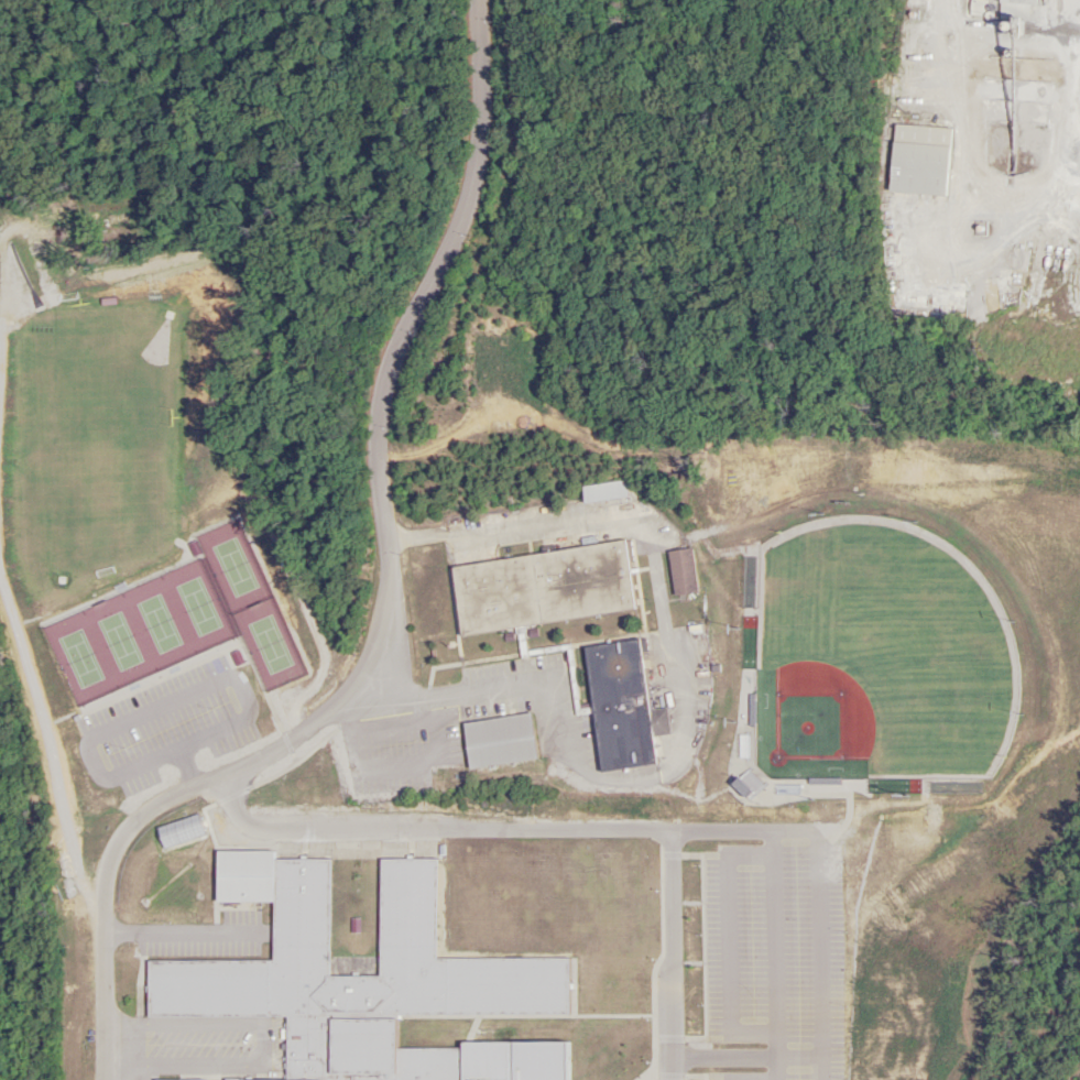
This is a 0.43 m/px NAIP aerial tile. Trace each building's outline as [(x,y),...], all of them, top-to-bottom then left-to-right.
[(950,129),(891,124),(885,195),(944,200),(950,129)] [(582,503),(626,500),(625,482),(580,485),(582,503)] [(633,613),(625,544),(449,565),(458,634),(633,613)] [(667,552),(672,595),(696,592),(690,549),(667,552)] [(584,646),(598,770),(655,764),(652,735),(669,733),(666,707),(647,709),(639,640),(584,646)] [(535,759),(529,714),(461,722),(467,768),(535,759)] [(173,845),(200,837),(195,823),(168,831),(173,845)] [(461,1049),(393,1049),(393,1015),(565,1015),(565,958),(434,959),(434,859),(380,859),(380,975),(328,975),(328,860),(272,860),(272,961),(147,961),(147,1017),(286,1016),(286,1079),(226,1079),(461,1079),(461,1049)]
